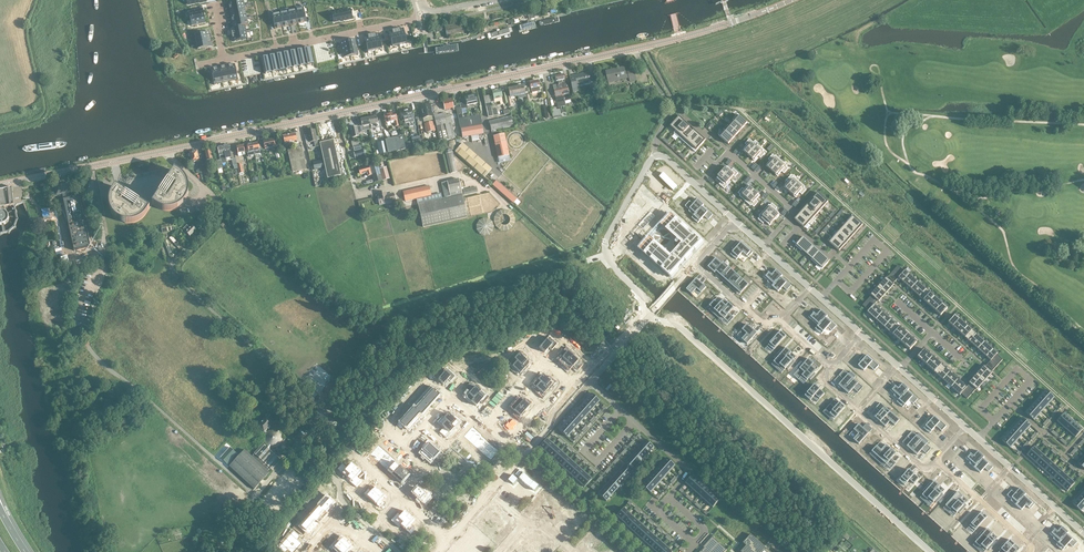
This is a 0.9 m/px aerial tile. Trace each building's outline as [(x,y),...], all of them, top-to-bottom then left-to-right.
[(243,0),(228,3),(230,10),(244,7),(244,6),(243,0)] [(244,7),(230,10),(231,16),(246,13),(245,8),(248,7),(247,5),(244,6),(244,7)] [(302,8),(295,9),(299,24),(307,22),(303,6),(301,6),(302,8)] [(202,9),(189,12),(190,19),(204,16),(202,9)] [(286,11),(280,13),(283,27),(291,25),(287,9),(286,9),(286,11)] [(289,9),(287,9),(291,25),(299,24),(295,9),(289,10),(289,9)] [(339,12),(333,14),(334,18),(335,22),(339,21),(345,20),(345,19),(346,19),(347,20),(347,21),(350,20),(353,19),(353,18),(352,16),(352,13),(350,9),(347,9),(343,10),(343,11),(339,12)] [(273,12),(271,13),(275,29),(283,27),(280,13),(274,14),(273,12)] [(246,13),(231,16),(232,22),(247,19),(247,18),(246,13)] [(563,14),(537,20),(539,31),(565,24),(563,14)] [(204,16),(190,19),(192,27),(205,24),(204,16)] [(247,19),(232,22),(234,28),(245,26),(248,25),(247,20),(250,19),(250,17),(247,18),(247,19)] [(535,21),(515,25),(518,35),(538,30),(535,21)] [(462,24),(445,27),(447,37),(464,34),(462,24)] [(234,29),(231,29),(232,36),(246,33),(246,31),(245,26),(234,28),(234,29)] [(512,26),(484,33),(487,42),(514,35),(512,26)] [(403,28),(396,29),(397,34),(399,44),(406,42),(403,28)] [(392,30),(389,31),(389,35),(392,44),(392,46),(398,44),(399,44),(397,34),(396,29),(392,30)] [(246,33),(232,36),(233,42),(248,39),(247,34),(250,33),(249,31),(246,31),(246,33)] [(210,32),(195,36),(197,43),(212,40),(210,32)] [(379,33),(372,35),(375,50),(382,48),(379,33)] [(372,35),(364,37),(368,51),(375,50),(372,35)] [(355,39),(348,41),(350,50),(351,56),(358,54),(355,39)] [(458,39),(433,45),(435,54),(460,49),(458,39)] [(212,40),(197,43),(199,50),(214,47),(212,40)] [(342,42),(341,43),(341,46),(343,53),(344,57),(348,56),(351,56),(350,50),(348,41),(344,42),(342,42)] [(310,47),(303,49),(306,63),(313,61),(310,47)] [(303,49),(296,50),(299,64),(306,63),(303,49)] [(296,50),(289,52),(292,66),(299,64),(296,50)] [(289,52),(282,53),(285,67),(292,66),(289,52)] [(282,53),(275,55),(278,69),(285,67),(282,53)] [(275,55),(269,56),(272,70),(278,69),(275,55)] [(269,56),(262,58),(265,72),(272,70),(269,56)] [(235,64),(227,65),(230,80),(230,82),(230,81),(231,79),(238,78),(235,64)] [(227,65),(219,67),(222,81),(222,83),(223,83),(224,81),(230,80),(227,65)] [(217,67),(211,69),(214,85),(215,85),(216,83),(222,81),(219,67),(217,67)] [(630,81),(637,80),(634,69),(628,71),(628,72),(625,73),(624,67),(606,71),(608,82),(629,77),(630,81)] [(576,84),(590,81),(588,73),(569,77),(573,92),(578,91),(576,84)] [(564,98),(570,97),(567,84),(562,85),(561,83),(566,82),(564,74),(555,76),(556,81),(558,81),(559,85),(560,84),(561,88),(558,89),(557,84),(553,85),(554,90),(558,107),(565,106),(564,98)] [(529,82),(531,88),(532,93),(537,91),(540,91),(539,86),(538,80),(529,82)] [(523,85),(516,87),(517,95),(525,94),(523,85)] [(508,89),(509,92),(505,93),(507,103),(508,103),(509,107),(512,106),(510,97),(517,95),(516,87),(508,89)] [(494,99),(503,97),(504,104),(507,103),(505,93),(502,94),(501,88),(492,90),(494,99)] [(477,103),(475,94),(465,97),(466,102),(459,104),(460,107),(461,109),(467,108),(467,105),(471,104),(473,104),(477,103)] [(483,96),(488,117),(498,115),(497,109),(498,109),(497,104),(491,105),(489,95),(483,96)] [(443,101),(444,106),(443,106),(443,109),(445,109),(453,108),(453,110),(456,109),(456,108),(455,106),(453,107),(452,99),(443,101)] [(423,118),(432,116),(429,105),(420,107),(423,118)] [(549,105),(543,106),(545,118),(552,117),(549,105)] [(482,123),(480,114),(468,117),(468,119),(463,119),(461,109),(460,107),(456,108),(456,109),(460,126),(460,129),(461,129),(482,125),(482,123)] [(411,108),(406,109),(408,121),(409,123),(412,122),(411,117),(413,117),(414,116),(412,108),(411,108)] [(552,117),(561,115),(560,110),(556,110),(556,108),(551,109),(552,117)] [(408,121),(406,109),(400,111),(401,113),(400,114),(400,116),(402,116),(402,119),(403,121),(404,121),(405,124),(409,123),(408,121)] [(394,112),(389,113),(391,121),(395,121),(396,126),(398,125),(396,114),(395,115),(394,112)] [(440,142),(455,138),(450,114),(445,115),(445,113),(434,115),(440,142)] [(738,114),(733,120),(741,127),(743,129),(748,123),(746,122),(738,114)] [(376,116),(369,117),(368,118),(370,124),(371,129),(380,127),(380,126),(379,122),(377,122),(376,116)] [(511,116),(489,121),(491,131),(514,126),(511,116)] [(677,118),(668,128),(674,133),(683,123),(685,121),(679,116),(677,118)] [(371,129),(370,124),(368,118),(360,119),(362,125),(360,126),(350,128),(352,137),(359,136),(357,130),(361,129),(361,131),(371,129)] [(734,121),(729,126),(736,132),(738,134),(743,129),(741,127),(733,120),(734,121)] [(426,132),(435,130),(433,121),(424,123),(426,132)] [(683,123),(674,133),(680,138),(689,128),(690,126),(685,121),(683,123)] [(484,134),(482,125),(461,129),(462,138),(471,136),(478,135),(484,134)] [(689,128),(680,138),(685,143),(694,132),(695,131),(690,126),(689,128)] [(724,130),(732,138),(733,139),(738,134),(736,132),(729,126),(725,131),(724,130)] [(309,141),(309,142),(318,140),(317,139),(319,139),(318,135),(316,136),(315,130),(306,131),(307,135),(304,135),(306,142),(309,141)] [(724,130),(719,136),(727,143),(729,145),(733,139),(732,138),(724,130)] [(694,132),(685,143),(690,147),(699,137),(701,135),(695,131),(694,132)] [(284,143),(293,141),(297,140),(297,142),(301,141),(299,132),(291,134),(283,136),(284,143)] [(505,134),(493,136),(498,158),(509,156),(505,134)] [(699,137),(690,147),(695,152),(705,142),(706,140),(701,135),(699,137)] [(402,136),(385,140),(388,153),(405,149),(402,136)] [(275,145),(276,145),(275,141),(274,141),(274,138),(263,141),(264,143),(262,144),(263,147),(265,147),(265,149),(275,147),(275,145)] [(356,139),(351,140),(352,146),(353,146),(361,144),(360,140),(357,141),(356,141),(361,140),(361,138),(356,139)] [(423,149),(420,139),(412,141),(414,151),(423,149)] [(747,146),(743,151),(749,156),(758,145),(757,146),(753,143),(754,143),(750,139),(745,144),(747,146)] [(328,184),(342,181),(333,140),(319,143),(328,184)] [(387,154),(385,142),(377,143),(380,155),(387,154)] [(254,152),(252,143),(247,144),(247,147),(246,147),(247,151),(248,155),(248,156),(250,156),(255,155),(254,152)] [(462,143),(454,152),(484,178),(492,169),(462,143)] [(363,149),(361,144),(353,147),(354,151),(356,157),(365,155),(363,149)] [(236,147),(238,153),(238,156),(245,155),(245,153),(245,152),(243,145),(236,147)] [(758,145),(749,156),(754,161),(759,156),(761,158),(765,153),(763,151),(764,150),(758,145)] [(225,158),(223,146),(218,147),(219,156),(220,159),(223,158),(224,163),(226,163),(225,158)] [(293,172),(306,169),(302,147),(288,150),(293,172)] [(195,162),(197,173),(205,172),(203,161),(198,162),(198,161),(199,161),(197,151),(189,152),(192,163),(195,162)] [(452,152),(446,154),(450,174),(457,172),(452,152)] [(770,161),(766,166),(772,171),(782,161),(776,155),(775,156),(773,155),(768,160),(770,161)] [(315,168),(324,166),(322,159),(314,160),(315,168)] [(782,161),(772,171),(778,176),(782,172),(784,174),(788,169),(788,168),(786,167),(787,166),(782,161)] [(371,184),(382,181),(377,164),(370,166),(374,180),(370,180),(371,184)] [(367,176),(372,175),(369,166),(358,169),(360,175),(367,173),(367,176)] [(727,166),(722,172),(730,180),(734,176),(735,177),(738,173),(733,169),(732,171),(727,166)] [(382,179),(388,178),(385,167),(379,169),(382,179)] [(167,199),(159,193),(152,204),(154,206),(156,207),(157,208),(159,209),(161,210),(162,210),(164,211),(166,211),(167,211),(169,211),(170,211),(172,211),(174,210),(175,210),(176,209),(177,209),(178,208),(180,207),(181,206),(182,205),(183,204),(181,199),(186,199),(187,198),(187,197),(188,196),(188,195),(188,193),(188,192),(188,190),(188,189),(188,187),(188,186),(187,185),(187,183),(186,182),(186,181),(185,180),(184,179),(181,176),(174,170),(169,178),(167,181),(175,187),(167,199)] [(678,186),(664,172),(660,177),(674,190),(678,186)] [(722,172),(717,178),(721,182),(719,184),(724,189),(728,185),(727,184),(730,180),(722,172)] [(788,183),(784,187),(790,193),(800,182),(794,177),(793,178),(791,176),(786,181),(788,183)] [(405,201),(417,199),(420,213),(418,214),(419,218),(421,218),(423,227),(467,217),(462,194),(459,178),(441,182),(445,198),(443,199),(443,198),(442,199),(441,193),(431,195),(429,186),(403,191),(405,201)] [(514,203),(518,198),(497,180),(493,185),(514,203)] [(800,182),(790,193),(796,198),(800,193),(802,195),(806,190),(804,188),(805,187),(800,182)] [(58,186),(55,187),(56,195),(61,194),(62,197),(59,198),(60,201),(61,204),(63,214),(64,220),(71,254),(91,250),(86,226),(84,216),(79,194),(66,197),(65,193),(71,192),(69,184),(58,186)] [(22,185),(12,187),(12,188),(14,203),(14,204),(17,205),(17,204),(25,203),(24,200),(26,200),(22,185)] [(743,188),(738,193),(740,195),(739,196),(745,201),(755,191),(749,185),(745,190),(743,188)] [(0,189),(0,234),(1,234),(9,233),(15,227),(18,219),(15,207),(17,205),(14,204),(14,203),(12,188),(12,187),(0,189)] [(126,194),(115,187),(111,193),(111,194),(110,197),(109,199),(109,202),(109,205),(109,207),(110,209),(110,212),(112,214),(112,215),(115,218),(120,216),(121,216),(120,222),(122,222),(123,223),(125,223),(127,223),(129,223),(130,223),(131,223),(132,223),(134,223),(135,222),(136,222),(137,222),(139,221),(140,220),(142,219),(143,218),(145,216),(145,215),(147,212),(149,209),(139,202),(133,210),(121,202),(126,194)] [(395,201),(393,193),(387,195),(386,191),(377,193),(377,195),(378,197),(379,205),(395,201)] [(755,191),(745,201),(751,206),(752,205),(754,207),(758,202),(756,200),(760,196),(755,191)] [(819,193),(814,198),(815,200),(824,207),(828,202),(820,194),(819,193)] [(814,198),(809,204),(811,205),(819,213),(824,207),(815,200),(814,198)] [(690,201),(685,206),(690,210),(689,211),(694,216),(692,218),(704,205),(697,199),(695,201),(696,202),(693,205),(692,203),(690,201)] [(769,205),(764,210),(775,220),(780,214),(775,210),(777,208),(772,203),(770,206),(769,205)] [(809,204),(804,209),(806,210),(816,219),(814,217),(819,213),(811,205),(809,204)] [(704,205),(692,218),(698,223),(703,218),(704,216),(707,218),(707,219),(708,220),(713,215),(707,210),(706,211),(705,209),(705,210),(702,207),(703,206),(704,205)] [(804,209),(800,214),(801,216),(811,225),(816,219),(806,210),(804,209)] [(514,229),(515,211),(496,210),(495,228),(514,229)] [(760,217),(758,219),(763,224),(765,222),(770,226),(775,220),(764,210),(759,216),(760,217)] [(671,213),(638,249),(672,279),(704,243),(671,213)] [(800,214),(795,219),(796,221),(805,228),(809,223),(811,225),(801,216),(800,214)] [(852,215),(848,220),(857,229),(858,230),(863,225),(862,223),(852,215)] [(496,231),(489,216),(475,223),(481,237),(496,231)] [(847,223),(844,227),(852,234),(853,236),(858,230),(857,229),(848,220),(847,221),(848,222),(847,223)] [(161,226),(163,232),(173,230),(172,224),(161,226)] [(190,236),(196,230),(192,225),(190,227),(187,225),(183,229),(190,236)] [(838,231),(847,239),(849,241),(853,236),(852,234),(844,227),(839,231),(838,231)] [(838,231),(833,236),(843,244),(844,246),(849,241),(847,239),(838,231)] [(178,247),(180,244),(172,235),(170,238),(178,247)] [(803,237),(796,245),(801,250),(808,242),(803,237)] [(844,245),(834,237),(829,242),(839,251),(844,245)] [(734,250),(731,254),(736,260),(743,252),(749,257),(753,252),(742,242),(740,243),(741,244),(740,245),(739,243),(738,242),(732,248),(734,250)] [(807,244),(801,251),(802,250),(807,254),(813,248),(814,247),(809,242),(807,244)] [(813,248),(807,254),(812,259),(811,260),(818,253),(819,251),(814,247),(813,248)] [(818,253),(811,260),(816,265),(823,257),(824,256),(819,251),(818,253)] [(823,257),(816,265),(822,270),(828,262),(830,261),(824,256),(823,257)] [(711,264),(708,267),(715,273),(724,263),(724,262),(722,264),(714,257),(709,263),(711,264)] [(724,263),(715,273),(716,271),(720,275),(719,277),(721,278),(730,268),(724,263)] [(898,266),(888,277),(895,282),(899,278),(898,278),(904,271),(898,266)] [(730,268),(721,278),(723,280),(724,279),(728,282),(736,274),(730,268)] [(768,272),(764,277),(768,281),(767,282),(773,286),(782,275),(775,269),(773,272),(774,272),(775,273),(772,275),(770,274),(771,274),(768,272)] [(904,271),(898,278),(899,278),(903,282),(910,274),(905,270),(904,271)] [(736,274),(728,282),(732,286),(731,288),(733,289),(742,279),(736,274)] [(910,274),(903,282),(907,285),(914,278),(910,274)] [(782,275),(773,286),(778,292),(783,287),(787,291),(792,285),(786,280),(785,281),(784,280),(783,280),(781,278),(782,277),(783,276),(782,275)] [(886,278),(883,282),(890,289),(894,285),(886,278)] [(914,278),(907,285),(911,289),(918,281),(914,278)] [(696,279),(686,290),(692,294),(694,292),(699,296),(706,288),(696,279)] [(742,279),(733,289),(735,291),(737,290),(741,294),(749,285),(742,279)] [(918,281),(911,289),(915,293),(922,285),(918,281)] [(883,282),(879,286),(887,293),(890,289),(883,282)] [(922,285),(915,293),(919,297),(926,289),(922,285)] [(879,286),(875,290),(883,297),(887,293),(879,286)] [(926,289),(919,297),(924,301),(931,293),(926,289)] [(875,290),(871,295),(872,295),(878,301),(879,302),(883,297),(875,290)] [(931,293),(924,301),(928,304),(935,297),(931,293)] [(872,295),(863,305),(869,310),(875,304),(875,305),(878,301),(872,295)] [(935,297),(928,304),(932,308),(939,300),(935,297)] [(715,300),(710,306),(719,315),(729,304),(724,299),(719,305),(715,300)] [(939,300),(932,308),(936,312),(943,304),(939,300)] [(729,304),(719,315),(729,323),(734,318),(729,314),(734,308),(729,304)] [(869,310),(868,312),(872,316),(879,308),(875,305),(875,304),(869,310)] [(943,304),(936,312),(940,316),(941,316),(948,308),(947,308),(943,304)] [(879,308),(872,316),(876,320),(883,312),(879,308)] [(813,312),(809,317),(814,322),(815,320),(817,323),(819,325),(818,326),(815,329),(816,329),(827,316),(820,310),(818,312),(819,312),(820,313),(819,314),(817,316),(815,314),(816,314),(813,312)] [(883,312),(876,320),(880,323),(887,316),(883,312)] [(955,315),(948,323),(953,327),(960,319),(955,315)] [(827,316),(816,329),(822,334),(828,327),(832,331),(836,326),(831,321),(830,322),(828,321),(826,318),(828,316),(827,316)] [(887,316),(880,323),(885,327),(892,320),(887,316)] [(960,319),(953,327),(957,330),(964,323),(960,319)] [(892,320),(885,327),(889,331),(896,323),(892,320)] [(896,323),(889,331),(893,335),(900,327),(896,323)] [(964,323),(957,330),(961,334),(968,326),(964,323)] [(674,324),(669,330),(679,339),(684,334),(674,324)] [(747,324),(740,333),(744,337),(742,339),(747,344),(757,333),(747,324)] [(968,326),(961,334),(965,338),(972,330),(968,326)] [(900,327),(893,335),(897,339),(904,331),(900,327)] [(972,330),(965,338),(970,342),(977,334),(972,330)] [(771,342),(767,347),(772,352),(786,336),(781,331),(778,335),(776,334),(769,341),(771,342)] [(904,331),(897,339),(901,342),(908,335),(904,331)] [(977,334),(970,342),(974,346),(981,338),(977,334)] [(908,335),(901,342),(906,346),(913,338),(908,335)] [(542,343),(539,346),(540,347),(539,348),(545,353),(549,348),(552,351),(557,345),(548,337),(543,344),(542,343)] [(913,338),(906,346),(910,350),(917,342),(913,338)] [(981,338),(974,346),(978,349),(985,342),(981,338)] [(985,342),(978,349),(982,353),(989,345),(985,342)] [(989,345),(982,353),(986,357),(993,349),(989,345)] [(563,357),(559,361),(564,366),(574,354),(566,347),(560,354),(563,357)] [(776,359),(774,362),(779,366),(791,352),(786,348),(782,353),(780,351),(775,358),(776,359)] [(925,349),(918,357),(922,361),(929,353),(925,349)] [(993,349),(986,357),(991,361),(997,354),(998,353),(993,349)] [(521,351),(514,359),(525,369),(530,363),(525,359),(527,356),(521,351)] [(791,352),(779,366),(784,371),(786,368),(788,370),(794,364),(792,362),(796,357),(791,352)] [(929,353),(922,361),(926,365),(933,357),(929,353)] [(574,354),(564,366),(569,371),(573,366),(578,370),(584,364),(574,356),(575,355),(574,354)] [(991,361),(987,365),(993,371),(1003,360),(997,354),(991,361)] [(861,362),(858,366),(864,371),(869,366),(875,371),(879,366),(868,355),(866,357),(867,357),(866,358),(864,356),(865,356),(864,355),(859,360),(861,362)] [(933,357),(926,365),(930,369),(938,361),(933,357)] [(514,359),(507,367),(513,372),(515,369),(520,374),(524,369),(525,369),(514,359)] [(799,370),(794,375),(799,380),(814,364),(809,359),(803,365),(801,364),(797,368),(799,370)] [(938,361),(930,369),(935,372),(942,365),(938,361)] [(814,364),(799,380),(801,378),(806,382),(809,379),(811,380),(814,376),(813,374),(819,368),(814,364)] [(942,365),(935,372),(939,376),(946,368),(942,365)] [(985,366),(981,370),(988,377),(992,373),(985,366)] [(946,368),(939,376),(943,380),(950,372),(946,368)] [(440,375),(437,378),(438,379),(438,380),(443,385),(448,380),(450,382),(455,377),(447,369),(441,376),(440,375)] [(844,380),(839,385),(844,390),(856,376),(851,372),(849,374),(844,370),(839,376),(844,380)] [(981,370),(977,374),(985,381),(988,377),(981,370)] [(950,372),(943,380),(947,384),(954,376),(950,372)] [(977,374),(973,379),(981,386),(985,381),(977,374)] [(538,379),(537,379),(550,391),(549,390),(556,382),(550,376),(547,379),(542,375),(538,379)] [(856,376),(844,390),(849,394),(854,389),(858,393),(863,387),(854,379),(856,376)] [(954,376),(947,384),(951,387),(959,380),(954,376)] [(537,379),(533,385),(538,389),(535,392),(543,399),(546,396),(548,398),(552,393),(550,391),(537,379)] [(973,379),(969,383),(970,384),(976,389),(977,390),(981,386),(973,379)] [(959,380),(951,387),(956,391),(963,383),(959,380)] [(471,382),(465,387),(470,392),(466,397),(471,401),(482,390),(481,390),(480,390),(471,382)] [(895,385),(890,390),(895,395),(894,396),(899,400),(897,402),(909,389),(902,383),(900,385),(900,386),(900,385),(901,386),(898,389),(897,388),(897,387),(895,385)] [(963,383),(956,391),(960,395),(961,394),(967,387),(963,383)] [(967,387),(961,394),(967,399),(976,389),(970,384),(967,387)] [(815,385),(805,396),(810,401),(813,398),(817,402),(825,394),(815,385)] [(429,386),(425,391),(435,400),(440,395),(429,386)] [(909,389),(897,402),(903,407),(908,402),(909,400),(912,403),(913,404),(918,399),(912,394),(911,395),(910,394),(907,392),(909,389)] [(482,390),(471,401),(471,402),(472,401),(477,406),(481,401),(483,403),(489,397),(482,390)] [(1046,390),(1042,395),(1050,402),(1055,398),(1046,390)] [(425,391),(420,396),(431,405),(435,400),(425,391)] [(591,394),(587,399),(595,406),(599,401),(591,394)] [(1042,395),(1038,399),(1046,407),(1050,402),(1042,395)] [(420,396),(416,401),(426,410),(431,405),(420,396)] [(520,397),(515,403),(526,412),(525,411),(532,403),(527,399),(524,402),(520,397)] [(587,399),(583,403),(591,410),(595,406),(587,399)] [(1038,399),(1034,404),(1043,411),(1046,407),(1038,399)] [(416,401),(411,406),(422,415),(426,410),(416,401)] [(515,403),(510,408),(515,412),(513,415),(519,420),(526,412),(515,403)] [(583,403),(579,407),(587,415),(591,410),(583,403)] [(830,404),(825,410),(835,419),(845,408),(840,403),(835,408),(830,404)] [(880,413),(875,418),(880,423),(890,412),(881,403),(876,409),(880,413)] [(1034,404),(1030,408),(1038,416),(1043,411),(1034,404)] [(412,406),(408,411),(418,420),(422,415),(411,406),(412,406)] [(579,407),(575,412),(583,419),(587,415),(579,407)] [(1030,408),(1026,413),(1034,420),(1038,416),(1030,408)] [(408,411),(403,416),(413,425),(418,420),(408,411)] [(575,412),(571,416),(579,424),(583,419),(575,412)] [(890,412),(880,423),(885,427),(890,422),(895,426),(900,420),(890,412)] [(444,418),(443,418),(455,428),(462,420),(456,414),(453,417),(448,413),(444,418)] [(1065,413),(1057,421),(1062,426),(1069,417),(1065,413)] [(266,417),(260,423),(257,426),(263,432),(264,432),(266,434),(267,432),(265,430),(267,428),(268,429),(270,427),(269,426),(272,423),(271,422),(273,419),(274,419),(270,415),(267,418),(266,417)] [(403,416),(398,421),(409,430),(413,425),(403,416)] [(571,416),(567,421),(575,428),(579,424),(571,416)] [(929,423),(924,428),(930,434),(936,426),(942,431),(946,426),(935,416),(934,417),(935,418),(934,419),(932,417),(931,416),(926,421),(929,423)] [(1069,417),(1062,426),(1066,430),(1074,421),(1069,417)] [(443,418),(439,423),(444,427),(439,432),(446,438),(455,428),(443,418)] [(1023,418),(1019,423),(1027,430),(1031,425),(1023,418)] [(567,421),(563,425),(571,433),(575,428),(567,421)] [(1074,421),(1066,430),(1071,434),(1078,425),(1074,421)] [(1019,423),(1015,427),(1023,434),(1027,430),(1019,423)] [(563,425),(559,430),(567,437),(571,433),(563,425)] [(859,434),(854,440),(859,444),(869,434),(859,425),(854,430),(859,434)] [(1078,425),(1071,434),(1075,438),(1083,430),(1078,425)] [(473,426),(464,435),(468,440),(477,430),(473,426)] [(1015,427),(1011,431),(1019,439),(1023,434),(1015,427)] [(280,460),(279,459),(268,449),(270,447),(271,447),(273,447),(275,447),(277,446),(278,445),(280,444),(280,443),(281,441),(281,439),(281,437),(281,435),(280,434),(279,432),(277,431),(276,430),(274,430),(272,430),(270,430),(269,431),(267,432),(266,434),(265,436),(264,437),(264,439),(265,441),(265,443),(267,444),(268,445),(266,448),(262,444),(251,456),(245,450),(229,466),(253,488),(254,489),(269,473),(268,473),(280,460)] [(477,430),(468,440),(473,444),(482,434),(477,430)] [(912,441),(907,447),(912,451),(924,438),(919,433),(917,436),(912,431),(907,437),(912,441)] [(1011,431),(1007,436),(1015,444),(1019,439),(1011,431)] [(482,434),(473,444),(477,448),(486,438),(481,434),(482,434)] [(1007,436),(1002,441),(1011,448),(1015,444),(1007,436)] [(486,438),(477,448),(482,452),(490,442),(486,438)] [(924,438),(912,451),(917,456),(922,450),(926,454),(931,449),(927,444),(929,442),(924,438)] [(424,449),(420,453),(425,458),(436,446),(428,439),(422,446),(424,449)] [(547,439),(539,447),(544,451),(551,443),(547,439)] [(646,440),(642,444),(651,452),(655,447),(646,440)] [(490,442),(482,452),(486,456),(494,446),(490,442)] [(551,443),(544,451),(548,455),(556,447),(551,443)] [(642,444),(638,449),(646,456),(651,452),(642,444)] [(378,445),(370,454),(375,459),(383,449),(379,446),(378,445)] [(877,446),(872,452),(881,460),(891,449),(886,445),(881,450),(877,446)] [(436,446),(425,458),(430,463),(435,458),(437,461),(443,454),(435,448),(436,447),(436,446)] [(494,446),(486,456),(491,460),(499,451),(494,446)] [(556,447),(548,455),(553,459),(560,451),(556,447)] [(1034,447),(1027,455),(1031,459),(1039,451),(1034,447)] [(383,449),(375,459),(379,463),(387,453),(383,449)] [(638,449),(634,453),(643,461),(646,456),(638,449)] [(891,449),(881,460),(891,469),(896,463),(891,459),(896,454),(891,449)] [(560,451),(553,459),(557,463),(565,455),(560,451)] [(970,453),(966,458),(970,462),(969,463),(974,468),(984,457),(977,451),(975,453),(976,453),(977,454),(974,457),(972,455),(970,453)] [(1039,451),(1031,459),(1036,463),(1043,455),(1039,451)] [(387,453),(379,463),(384,466),(392,457),(387,453)] [(634,453),(630,458),(638,465),(643,461),(634,453)] [(565,455),(557,463),(562,467),(569,459),(565,455)] [(1043,455),(1036,463),(1040,467),(1048,459),(1043,455)] [(392,457),(384,466),(388,470),(387,471),(396,461),(392,457)] [(984,457),(974,468),(980,473),(985,468),(989,472),(993,467),(987,462),(987,463),(985,462),(983,459),(984,458),(985,457),(984,457)] [(630,458),(626,462),(635,470),(638,465),(630,458)] [(667,458),(663,463),(671,470),(676,466),(667,458)] [(569,459),(562,467),(566,471),(574,463),(569,459)] [(1048,459),(1040,467),(1045,471),(1052,463),(1048,459)] [(396,461),(387,471),(392,475),(401,465),(396,461)] [(626,462),(622,467),(630,474),(635,470),(626,462)] [(342,463),(337,469),(347,478),(346,479),(357,467),(356,467),(351,463),(347,468),(342,463)] [(574,463),(566,471),(571,475),(578,467),(574,463)] [(663,463),(659,467),(667,475),(671,470),(663,463)] [(1052,463),(1045,471),(1049,475),(1057,467),(1052,463)] [(401,465),(392,475),(396,479),(405,469),(401,465)] [(357,467),(346,479),(356,488),(362,481),(358,477),(362,472),(357,467)] [(578,467),(571,475),(575,479),(583,471),(578,467)] [(622,467),(618,471),(627,479),(630,474),(622,467)] [(659,467),(655,472),(663,479),(667,475),(659,467)] [(1057,467),(1049,475),(1054,479),(1061,471),(1057,467)] [(405,469),(396,479),(401,483),(410,473),(405,469)] [(909,470),(899,481),(905,486),(910,480),(914,484),(919,479),(909,470)] [(583,471),(575,479),(580,483),(587,475),(583,471)] [(618,471),(614,476),(622,483),(627,479),(618,471)] [(1061,471),(1054,479),(1058,483),(1066,475),(1061,471)] [(655,472),(651,476),(659,484),(663,479),(655,472)] [(587,475),(580,483),(584,487),(592,479),(587,475)] [(693,475),(686,483),(690,487),(698,479),(693,475)] [(1066,475),(1058,483),(1063,487),(1070,479),(1066,475)] [(614,476),(610,480),(618,488),(622,483),(614,476)] [(651,476),(647,481),(655,488),(659,484),(651,476)] [(698,479),(690,487),(695,491),(703,483),(698,479)] [(1070,479),(1063,487),(1068,491),(1075,483),(1070,479)] [(610,480),(606,485),(614,492),(618,488),(610,480)] [(647,481),(643,485),(651,493),(655,488),(647,481)] [(925,493),(922,495),(927,500),(940,486),(935,481),(930,486),(929,485),(923,491),(925,493)] [(703,483),(695,491),(699,495),(707,487),(703,483)] [(606,485),(602,489),(610,497),(614,492),(606,485)] [(368,489),(364,494),(372,501),(380,491),(375,486),(371,491),(368,489)] [(940,486),(927,500),(932,504),(935,501),(937,503),(942,497),(941,496),(940,495),(945,490),(940,486)] [(707,487),(699,495),(704,499),(712,491),(707,487)] [(413,494),(412,495),(415,498),(416,497),(425,504),(432,496),(425,489),(422,492),(417,488),(413,493),(413,494)] [(1012,490),(1007,495),(1012,500),(1011,501),(1016,505),(1026,494),(1019,488),(1017,490),(1017,491),(1017,490),(1018,491),(1015,494),(1014,493),(1014,492),(1012,490)] [(602,489),(598,494),(606,501),(610,497),(602,489)] [(380,491),(372,501),(380,508),(384,503),(381,500),(386,496),(380,491)] [(544,493),(535,503),(540,507),(552,493),(549,491),(546,495),(544,493)] [(712,491),(704,499),(709,504),(716,495),(712,491)] [(948,503),(946,506),(951,510),(963,496),(958,492),(954,497),(952,496),(952,495),(946,501),(948,503)] [(552,493),(540,507),(543,509),(546,505),(548,508),(551,505),(554,501),(557,498),(552,493)] [(325,494),(321,499),(331,509),(336,503),(325,494)] [(1026,494),(1016,505),(1022,510),(1026,505),(1030,509),(1035,504),(1029,499),(1028,500),(1027,499),(1024,496),(1026,494)] [(716,495),(709,504),(713,508),(721,499),(716,495)] [(963,496),(951,510),(956,515),(958,512),(960,514),(965,507),(964,506),(968,501),(963,496)] [(322,500),(317,505),(327,514),(327,513),(331,509),(321,499),(321,500),(322,500)] [(1073,504),(1081,512),(1083,508),(1083,506),(1077,500),(1073,504)] [(313,510),(312,510),(323,519),(327,514),(317,505),(318,506),(314,510),(313,510)] [(491,510),(486,515),(490,518),(492,517),(498,522),(499,521),(502,517),(499,514),(500,514),(499,513),(500,512),(495,507),(491,510)] [(624,508),(616,516),(621,520),(628,512),(624,508)] [(312,510),(308,515),(318,524),(323,519),(312,510)] [(398,513),(391,520),(399,528),(410,515),(405,511),(400,515),(398,513)] [(561,515),(557,520),(560,523),(559,524),(565,529),(568,525),(566,523),(572,517),(570,516),(567,512),(563,517),(561,515)] [(572,517),(566,523),(568,525),(571,528),(574,525),(575,526),(576,525),(577,526),(582,520),(578,517),(579,517),(574,512),(570,516),(572,517)] [(628,512),(621,520),(625,524),(633,516),(628,512)] [(972,523),(968,528),(974,533),(988,517),(982,512),(979,516),(978,515),(977,514),(971,522),(972,523)] [(308,515),(303,520),(314,529),(318,524),(308,515)] [(410,515),(399,528),(401,526),(411,535),(416,529),(411,525),(415,520),(410,515)] [(633,516),(625,524),(630,528),(637,520),(633,516)] [(490,518),(487,522),(490,525),(490,526),(489,527),(495,532),(498,529),(499,529),(503,524),(499,521),(498,522),(492,517),(490,518)] [(303,520),(299,525),(309,534),(314,529),(303,520)] [(637,520),(630,528),(634,532),(642,524),(637,520)] [(642,524),(634,532),(639,536),(646,528),(642,524)] [(1052,531),(1050,534),(1052,535),(1054,538),(1053,539),(1055,541),(1058,543),(1057,544),(1056,545),(1068,532),(1065,529),(1061,526),(1060,527),(1059,528),(1060,529),(1058,532),(1057,531),(1056,530),(1054,529),(1052,531)] [(646,528),(639,536),(643,540),(651,532),(646,528)] [(978,540),(975,543),(978,545),(980,547),(993,533),(988,529),(983,534),(981,532),(976,538),(978,540)] [(473,530),(469,535),(482,547),(484,545),(481,542),(483,539),(480,537),(480,536),(477,533),(473,530)] [(293,531),(286,539),(297,549),(302,543),(297,539),(299,537),(293,531)] [(651,532),(643,540),(648,544),(655,536),(651,532)] [(1068,532),(1056,545),(1059,548),(1062,551),(1065,548),(1069,544),(1071,546),(1073,547),(1075,545),(1077,542),(1074,539),(1072,538),(1071,537),(1070,539),(1066,536),(1069,532),(1068,532)] [(993,533),(980,547),(983,550),(984,551),(985,551),(988,549),(989,550),(989,551),(992,548),(995,544),(993,543),(998,538),(993,533)] [(467,538),(471,541),(469,543),(478,551),(479,551),(483,548),(482,547),(469,535),(467,538)] [(741,551),(770,551),(751,535),(744,543),(747,546),(741,551)] [(528,545),(536,551),(538,551),(546,543),(542,539),(540,541),(535,536),(528,545)] [(583,544),(589,550),(592,551),(594,551),(603,543),(598,539),(596,541),(591,536),(583,544)] [(655,536),(648,544),(652,548),(660,540),(655,536)] [(727,550),(712,537),(703,547),(704,548),(701,551),(725,551),(727,550)] [(330,546),(337,551),(339,551),(348,542),(343,538),(338,542),(336,540),(330,546)] [(279,547),(285,551),(286,551),(288,550),(290,551),(294,551),(297,549),(286,539),(279,547)] [(652,548),(656,551),(657,551),(664,544),(660,540),(652,548)] [(999,551),(1008,551),(1015,544),(1010,540),(1006,544),(1004,546),(1002,545),(1001,547),(999,549),(1000,550),(1000,551),(999,551)] [(339,551),(349,551),(353,547),(348,542),(339,551)] [(538,551),(554,551),(555,551),(551,546),(550,547),(546,543),(538,551)] [(594,551),(613,551),(603,543),(594,551)] [(657,551),(665,551),(668,548),(664,544),(657,551)]
